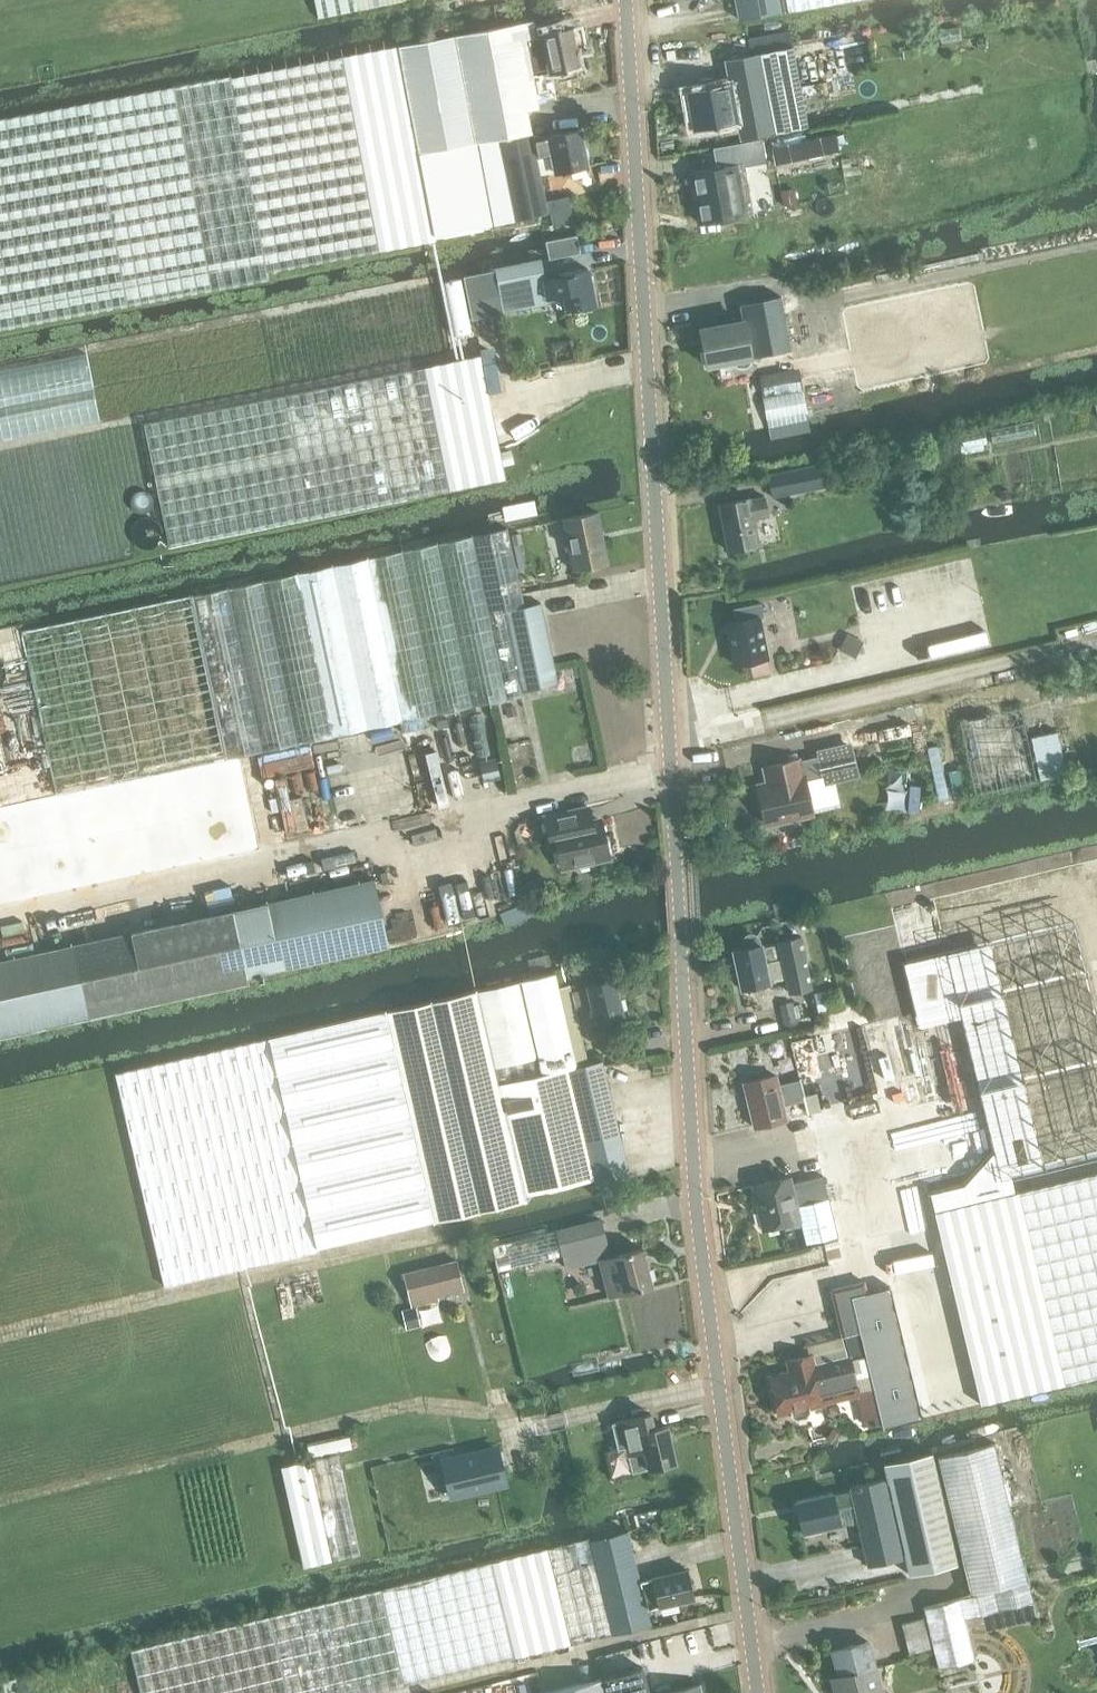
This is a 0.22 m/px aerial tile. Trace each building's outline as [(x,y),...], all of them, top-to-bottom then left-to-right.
[(317,18),(410,0),(314,0),(317,18)] [(738,19),(779,11),(778,0),(734,0),(738,19)] [(779,11),(780,11),(786,10),(844,0),(778,0),(779,11)] [(534,84),(532,72),(528,51),(525,36),(536,33),(533,19),(498,25),(510,89),(534,84)] [(498,25),(398,44),(435,235),(492,224),(515,219),(548,212),(539,174),(541,173),(533,139),(535,139),(535,136),(531,137),(527,110),(539,108),(534,84),(510,89),(498,25)] [(536,33),(525,36),(533,72),(550,69),(579,63),(573,32),(572,27),(540,33),(540,35),(536,35),(536,33)] [(0,118),(0,328),(269,278),(267,270),(436,239),(435,235),(398,44),(230,75),(0,118)] [(771,51),(759,53),(773,132),(809,125),(795,49),(794,47),(788,48),(771,51)] [(685,92),(692,128),(720,123),(722,134),(738,131),(740,139),(773,132),(759,53),(724,60),(729,85),(714,88),(713,86),(685,92)] [(547,136),(535,139),(533,139),(541,173),(555,170),(555,171),(587,164),(579,128),(547,135),(547,136)] [(834,134),(772,149),(776,167),(839,152),(834,134)] [(716,169),(690,174),(699,224),(751,214),(742,164),(764,160),(761,139),(712,147),(716,169)] [(794,187),(781,189),(783,205),(796,202),(794,187)] [(573,219),(568,196),(568,195),(547,200),(552,224),(573,219)] [(590,232),(545,240),(549,258),(594,249),(590,232)] [(565,310),(595,305),(587,267),(558,273),(558,275),(546,278),(542,258),(496,267),(506,317),(528,313),(527,308),(526,299),(550,295),(552,301),(563,298),(565,310)] [(781,295),(740,303),(744,323),(750,356),(791,349),(781,295)] [(727,321),(700,327),(707,365),(733,361),(734,362),(736,364),(737,365),(739,365),(741,366),(743,366),(744,365),(746,364),(747,364),(748,363),(749,361),(750,360),(750,359),(750,357),(750,356),(744,323),(728,326),(727,321)] [(426,365),(451,487),(505,476),(480,353),(426,365)] [(451,487),(426,365),(144,422),(169,544),(451,487)] [(760,374),(763,396),(803,389),(799,367),(760,374)] [(772,495),(825,486),(821,463),(768,473),(772,495)] [(754,518),(767,516),(764,494),(718,503),(726,550),(759,544),(754,518)] [(598,511),(562,518),(572,569),(608,562),(598,511)] [(150,513),(142,513),(135,517),(131,523),(130,531),(132,538),(137,544),(144,547),(152,546),(159,543),(163,536),(165,529),(162,521),(157,515),(150,513)] [(490,612),(503,610),(525,605),(508,531),(507,527),(474,534),(490,612)] [(521,694),(517,676),(503,610),(490,612),(474,534),(21,630),(56,792),(521,694)] [(554,668),(544,619),(542,611),(541,602),(525,605),(503,610),(517,676),(519,675),(522,690),(557,682),(554,668)] [(734,620),(728,622),(736,663),(751,660),(768,657),(761,617),(763,616),(760,602),(732,607),(734,620)] [(846,633),(838,648),(855,657),(863,642),(846,633)] [(1066,772),(1057,730),(1030,736),(1040,778),(1066,772)] [(771,781),(758,785),(766,815),(783,810),(784,816),(788,815),(792,818),(808,814),(810,810),(814,809),(807,776),(823,773),(825,780),(858,772),(850,739),(817,747),(818,753),(798,758),(797,756),(767,763),(771,781)] [(592,806),(547,816),(554,846),(560,845),(564,864),(576,862),(578,862),(583,865),(592,863),(595,858),(597,857),(612,854),(604,819),(595,821),(592,806)] [(389,945),(375,877),(233,908),(247,976),(389,945)] [(248,983),(247,976),(233,908),(67,944),(83,1018),(248,983)] [(906,959),(918,1010),(960,1000),(995,1148),(966,1181),(927,1191),(932,1210),(1018,1189),(1014,1172),(1096,1152),(1096,1000),(1077,917),(906,959)] [(745,944),(733,947),(738,970),(735,971),(733,974),(733,977),(734,980),(737,982),(740,982),(741,986),(785,977),(787,991),(812,986),(801,934),(777,939),(778,944),(762,947),(761,941),(760,937),(758,933),(755,931),(751,930),(747,932),(745,936),(744,940),(745,944)] [(83,1018),(67,944),(0,958),(0,1036),(83,1018)] [(558,986),(559,986),(556,971),(520,980),(477,989),(385,1010),(434,1220),(527,1199),(526,1193),(594,1177),(595,1184),(629,1176),(627,1170),(607,1085),(601,1059),(588,1062),(576,1065),(558,986)] [(586,986),(572,989),(576,1006),(590,1003),(594,1022),(624,1015),(615,977),(586,984),(586,986)] [(588,1062),(584,1042),(575,1006),(576,1006),(572,989),(571,990),(570,983),(559,986),(558,986),(576,1065),(588,1062)] [(838,986),(815,992),(819,1011),(843,1006),(838,986)] [(780,1004),(784,1026),(799,1022),(793,1000),(780,1004)] [(317,1247),(434,1220),(385,1010),(261,1038),(261,1039),(115,1072),(163,1283),(317,1248),(317,1247)] [(786,1118),(783,1104),(804,1099),(799,1078),(778,1083),(776,1074),(743,1082),(754,1125),(754,1126),(786,1118)] [(806,1099),(804,1099),(807,1112),(822,1109),(818,1091),(805,1094),(806,1099)] [(932,1210),(978,1402),(1096,1374),(1096,1171),(932,1210)] [(792,1175),(753,1184),(754,1184),(765,1229),(786,1224),(791,1247),(808,1243),(827,1238),(836,1236),(821,1174),(794,1181),(792,1175)] [(609,1255),(600,1218),(491,1244),(498,1270),(563,1254),(567,1269),(601,1261),(609,1294),(653,1284),(644,1247),(609,1255)] [(411,1306),(402,1309),(407,1328),(419,1324),(421,1324),(417,1312),(416,1305),(440,1300),(438,1296),(465,1290),(458,1258),(403,1271),(411,1306)] [(860,1331),(846,1334),(846,1335),(852,1358),(859,1391),(873,1388),(881,1420),(883,1426),(922,1416),(896,1310),(891,1286),(865,1292),(862,1282),(849,1285),(860,1331)] [(793,1372),(771,1377),(779,1412),(792,1409),(793,1414),(798,1418),(807,1416),(810,1410),(809,1405),(822,1402),(822,1401),(860,1392),(859,1391),(852,1358),(814,1367),(813,1363),(811,1354),(790,1359),(793,1372)] [(611,1422),(618,1449),(626,1447),(632,1472),(677,1461),(668,1424),(655,1427),(651,1412),(611,1422)] [(832,1428),(826,1437),(831,1441),(837,1431),(832,1428)] [(901,1622),(909,1652),(934,1645),(940,1667),(976,1657),(964,1615),(1034,1598),(996,1441),(937,1456),(971,1593),(923,1605),(926,1616),(901,1622)] [(497,1447),(451,1459),(459,1492),(505,1481),(497,1447)] [(820,1527),(840,1522),(836,1506),(853,1503),(867,1564),(904,1555),(908,1573),(956,1562),(952,1545),(934,1468),(930,1452),(883,1463),(886,1478),(850,1486),(851,1490),(833,1493),(833,1491),(796,1500),(803,1530),(804,1530),(804,1534),(821,1530),(820,1527)] [(337,1453),(281,1466),(302,1561),(303,1565),(359,1553),(337,1453)] [(589,1536),(546,1546),(570,1642),(650,1623),(646,1607),(647,1607),(640,1579),(628,1529),(590,1538),(589,1536)] [(127,1649),(137,1692),(363,1692),(403,1683),(570,1642),(546,1546),(380,1587),(339,1597),(337,1598),(127,1649)] [(652,1577),(640,1579),(647,1607),(657,1605),(658,1607),(695,1599),(687,1566),(651,1574),(652,1577)] [(834,1649),(846,1692),(884,1692),(870,1640),(834,1649)] [(605,1692),(649,1692),(642,1666),(600,1677),(605,1692)] [(0,1680),(0,1692),(20,1692),(16,1676),(0,1680)] [(544,1692),(605,1692),(600,1677),(544,1691),(544,1692)] [(662,1692),(701,1692),(698,1683),(682,1688),(662,1692)]
